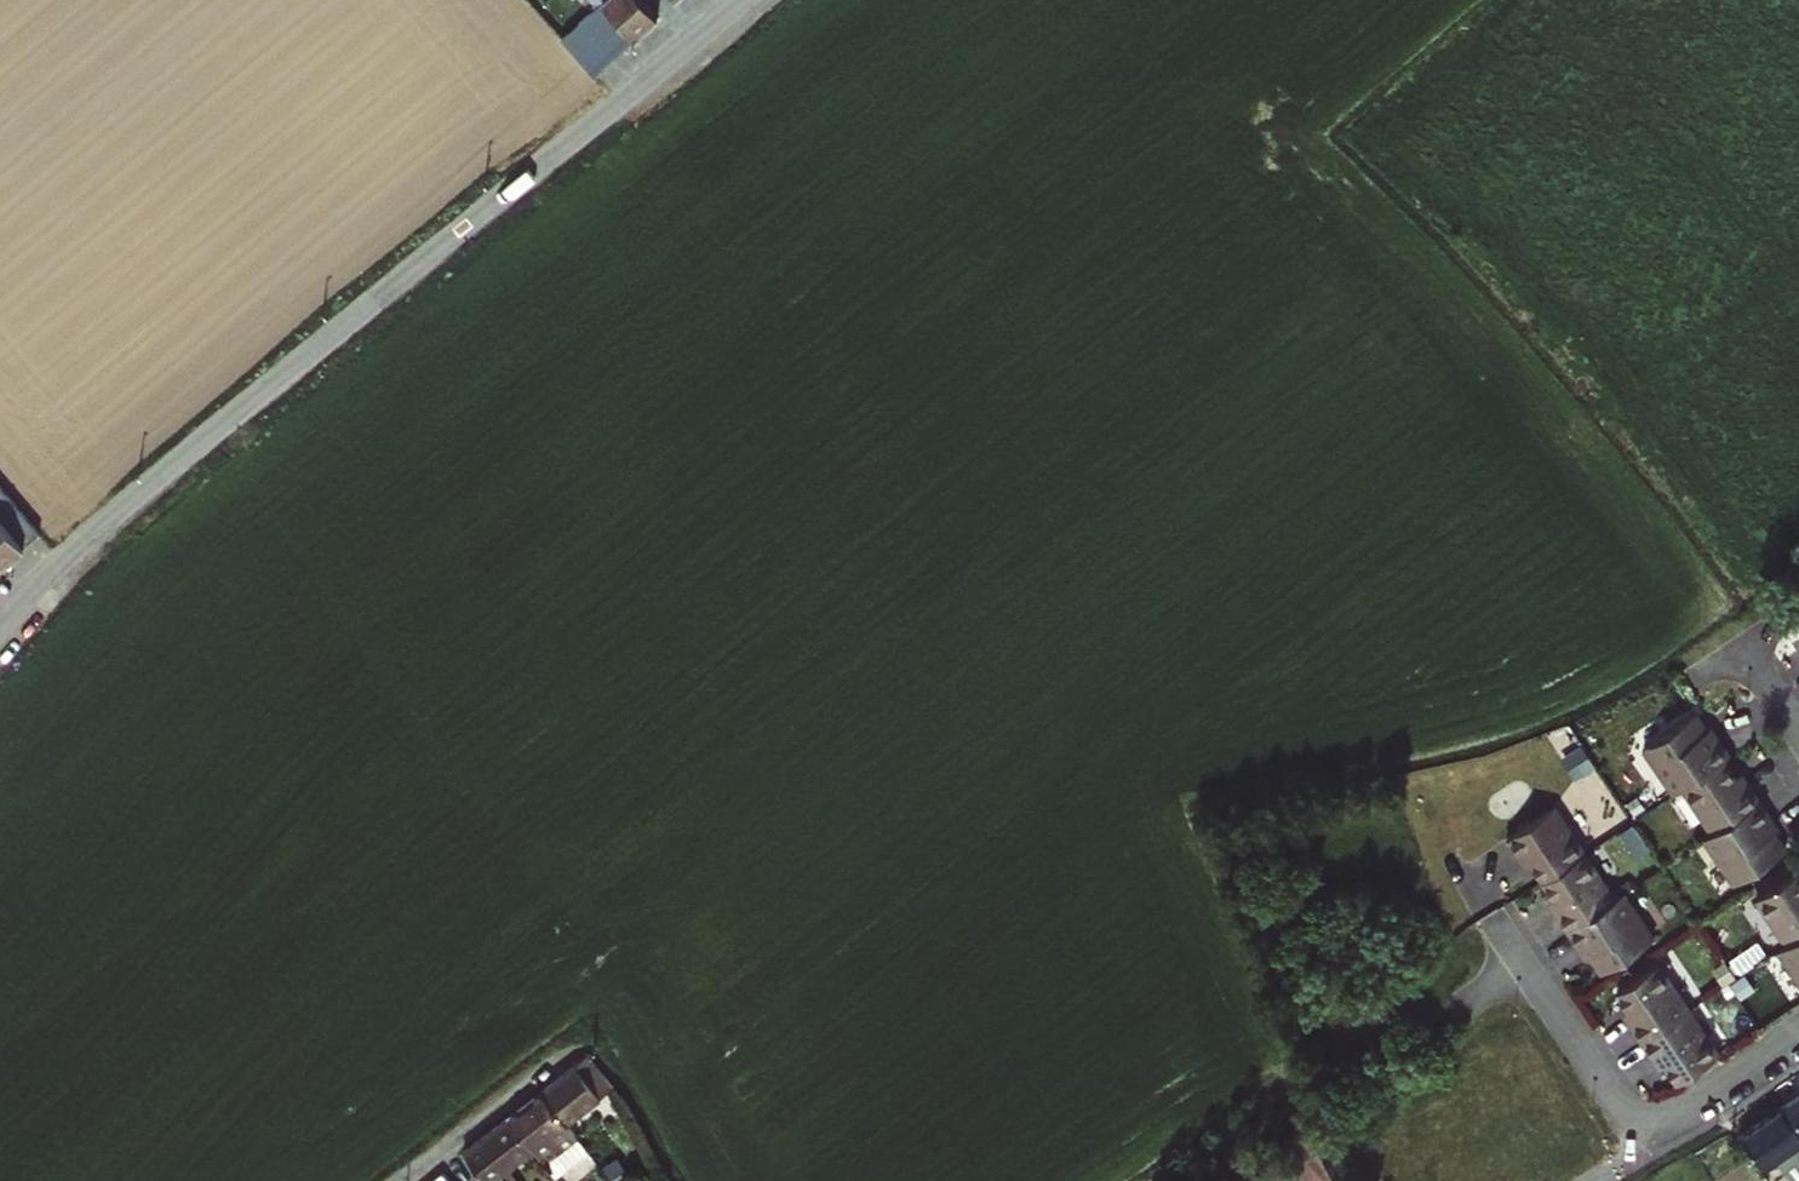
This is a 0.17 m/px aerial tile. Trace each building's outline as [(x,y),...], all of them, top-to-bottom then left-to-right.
[(678,5),(673,0),(613,0),(653,34),(678,5)] [(599,72),(632,45),(599,5),(566,32),(599,72)] [(23,546),(39,530),(0,486),(0,566),(23,546)] [(1690,718),(1638,752),(1670,797),(1679,791),(1721,763),(1726,760),(1715,744),(1711,747),(1703,735),(1690,718)] [(1706,733),(1703,735),(1711,747),(1715,744),(1706,733)] [(1721,763),(1679,791),(1710,836),(1758,804),(1746,788),(1741,792),(1733,781),(1721,763)] [(1739,777),(1733,781),(1741,792),(1746,788),(1739,777)] [(1710,836),(1701,842),(1733,886),(1785,852),(1773,834),(1765,822),(1768,819),(1758,804),(1710,836)] [(1581,856),(1550,811),(1502,843),(1513,859),(1519,855),(1527,866),(1539,883),(1581,856)] [(1777,831),(1768,819),(1765,822),(1773,834),(1777,831)] [(1519,855),(1513,859),(1521,870),(1527,866),(1519,855)] [(1613,901),(1581,856),(1539,883),(1552,901),(1559,912),(1554,916),(1565,932),(1613,901)] [(1798,872),(1756,900),(1787,945),(1798,937),(1798,874),(1798,872)] [(1653,940),(1622,895),(1613,901),(1565,932),(1576,947),(1580,945),(1588,957),(1601,974),(1653,940)] [(1559,912),(1552,901),(1547,905),(1554,916),(1559,912)] [(1779,950),(1798,980),(1798,937),(1787,945),(1779,950)] [(1588,957),(1580,945),(1576,947),(1585,959),(1588,957)] [(1658,965),(1616,993),(1629,1011),(1636,1022),(1631,1025),(1641,1042),(1690,1009),(1658,965)] [(1720,1055),(1690,1009),(1641,1042),(1652,1058),(1658,1054),(1665,1065),(1678,1083),(1720,1055)] [(1629,1011),(1623,1015),(1631,1025),(1636,1022),(1629,1011)] [(590,1054),(543,1090),(567,1122),(615,1084),(590,1054)] [(1652,1058),(1660,1068),(1665,1065),(1658,1054),(1652,1058)] [(543,1090),(510,1115),(535,1147),(541,1155),(557,1176),(589,1151),(567,1122),(543,1090)] [(1789,1103),(1798,1117),(1798,1096),(1789,1103)] [(1742,1135),(1767,1167),(1797,1146),(1798,1149),(1798,1117),(1789,1103),(1742,1135)] [(465,1150),(489,1180),(488,1180),(508,1180),(502,1173),(535,1147),(510,1115),(465,1150)] [(607,1165),(618,1180),(624,1180),(631,1176),(620,1157),(607,1165)]
